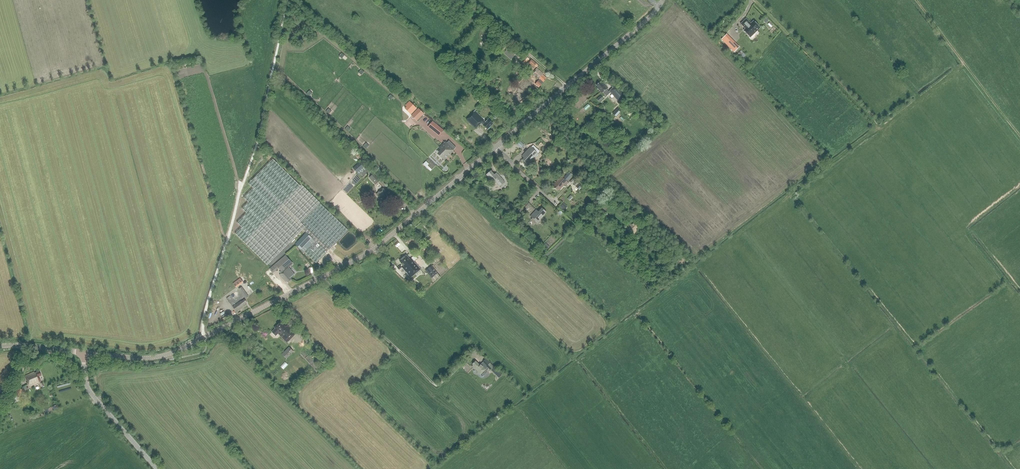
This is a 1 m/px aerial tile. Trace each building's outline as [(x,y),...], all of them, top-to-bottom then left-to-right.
[(749,22),(746,19),(741,24),(746,29),(744,31),(750,37),(759,27),(754,21),(750,24),(749,23),(749,22)] [(739,47),(727,34),(721,39),(734,52),(739,47)] [(517,53),(509,46),(507,49),(514,56),(517,53)] [(536,64),(532,59),(531,59),(530,58),(529,59),(525,56),(521,61),(524,65),(527,61),(529,62),(528,63),(533,67),(536,64)] [(543,82),(546,78),(542,75),(543,74),(537,69),(532,74),(537,79),(538,78),(539,79),(538,81),(535,84),(538,87),(541,84),(542,82),(543,82)] [(602,93),(603,92),(606,96),(610,92),(618,101),(626,95),(617,84),(608,91),(606,89),(608,88),(602,82),(601,83),(600,82),(596,85),(597,86),(596,87),(602,93)] [(408,109),(413,113),(416,109),(411,105),(408,109)] [(419,107),(413,115),(418,120),(425,113),(419,107)] [(617,109),(612,113),(616,117),(621,112),(617,109)] [(487,129),(493,123),(488,119),(485,122),(483,121),(484,120),(475,111),(466,119),(475,128),(481,123),(487,129)] [(432,121),(427,127),(439,136),(443,130),(432,121)] [(437,153),(444,160),(454,150),(453,149),(455,147),(449,141),(447,143),(445,141),(439,148),(440,150),(437,153)] [(522,156),(524,158),(522,160),(527,164),(529,162),(534,157),(536,157),(538,154),(530,147),(522,156)] [(301,185),(300,186),(273,159),(249,184),(253,188),(244,198),(248,202),(242,208),(246,213),(237,223),(241,227),(235,234),(267,265),(302,229),(306,233),(295,244),(304,253),(305,252),(316,263),(348,230),(343,225),(320,203),(301,185)] [(360,162),(353,168),(359,175),(362,173),(364,175),(368,172),(366,170),(366,169),(360,162)] [(488,178),(492,183),(495,180),(500,186),(504,182),(496,173),(494,175),(491,171),(486,175),(488,177),(488,178)] [(565,172),(561,176),(554,184),(555,185),(553,187),(557,190),(559,189),(564,184),(565,186),(568,183),(567,181),(573,175),(569,172),(568,174),(565,172)] [(369,178),(376,184),(381,179),(374,173),(369,178)] [(383,188),(378,193),(376,194),(380,199),(381,197),(386,203),(387,202),(388,203),(392,200),(389,197),(390,196),(383,188)] [(610,202),(616,197),(613,193),(607,198),(610,202)] [(541,220),(540,220),(544,215),(544,214),(546,212),(542,208),(538,212),(536,210),(530,216),(532,218),(531,220),(536,224),(537,222),(538,223),(541,220)] [(637,229),(640,225),(635,220),(631,224),(631,223),(625,229),(632,236),(638,230),(637,229)] [(275,264),(278,267),(282,272),(279,275),(285,282),(286,281),(288,282),(291,279),(290,278),(291,277),(284,268),(291,262),(285,255),(275,264)] [(411,278),(421,269),(411,258),(410,260),(406,255),(399,261),(404,266),(402,268),(411,278)] [(425,271),(431,278),(437,273),(431,266),(425,271)] [(246,297),(249,295),(243,286),(240,288),(246,297)] [(245,303),(247,302),(245,299),(241,302),(241,301),(233,307),(237,312),(247,305),(245,303)] [(287,342),(296,333),(286,324),(285,325),(281,321),(274,328),(275,328),(272,331),(277,335),(278,334),(287,342)] [(292,353),(288,348),(282,354),(286,359),(292,353)] [(320,357),(317,359),(324,365),(326,363),(320,357)] [(281,366),(284,369),(289,364),(286,361),(281,366)] [(480,375),(482,377),(487,371),(485,369),(487,367),(490,370),(494,367),(490,363),(487,365),(483,361),(480,364),(479,365),(475,361),(472,364),(473,366),(472,367),(475,370),(474,371),(476,374),(478,373),(480,375)] [(502,375),(494,367),(490,370),(499,378),(502,375)] [(39,376),(41,375),(40,371),(34,373),(34,372),(25,376),(29,386),(38,382),(41,381),(39,376)] [(308,372),(300,378),(302,381),(310,375),(308,372)]
